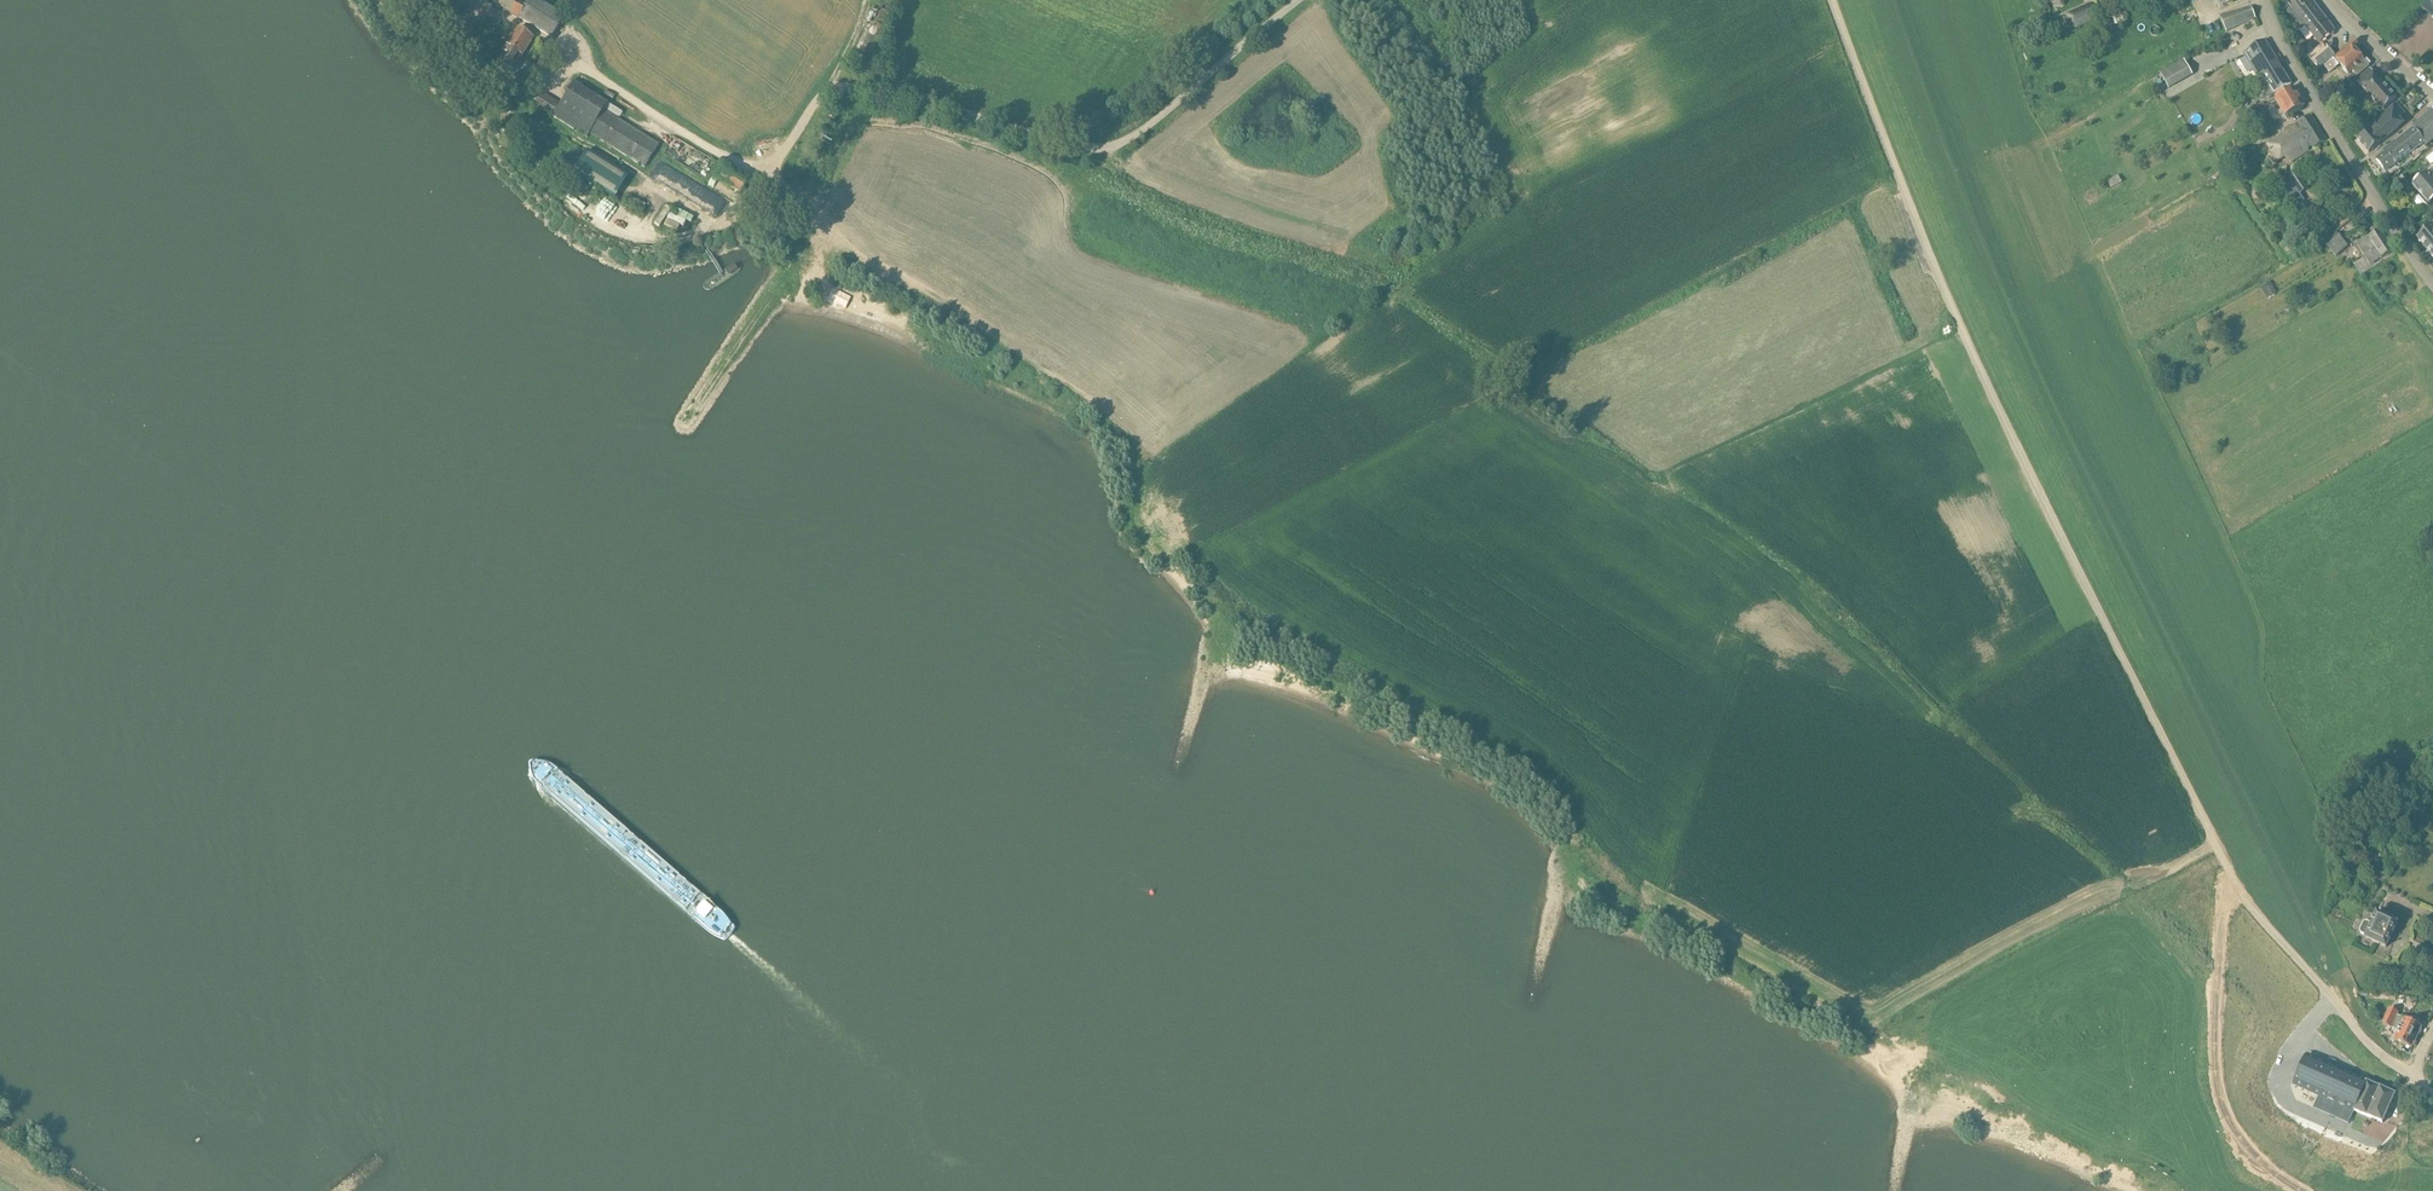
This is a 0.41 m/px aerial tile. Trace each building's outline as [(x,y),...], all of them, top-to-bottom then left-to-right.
[(528,4),(520,0),(496,0),(494,4),(519,19),(552,39),(565,17),(537,0),(530,0),(528,4)] [(2312,3),(2310,0),(2300,0),(2288,9),(2302,27),(2306,24),(2320,43),(2334,31),(2312,3)] [(2422,8),(2432,17),(2432,0),(2429,0),(2422,8)] [(2090,5),(2068,14),(2073,28),(2096,18),(2090,5)] [(2250,7),(2221,19),(2228,32),(2255,18),(2250,7)] [(533,38),(518,29),(497,66),(511,74),(533,38)] [(2365,61),(2366,60),(2356,50),(2359,47),(2354,41),(2335,59),(2342,68),(2342,70),(2346,74),(2348,74),(2349,75),(2353,72),(2358,77),(2370,66),(2365,61)] [(2268,85),(2285,75),(2266,43),(2245,55),(2259,78),(2263,76),(2268,83),(2268,85)] [(2397,99),(2390,92),(2370,69),(2356,82),(2376,103),(2373,106),(2380,114),(2397,99)] [(2166,71),(2161,74),(2169,88),(2175,85),(2166,71)] [(2285,75),(2268,85),(2268,83),(2261,88),(2268,100),(2275,95),(2291,85),(2285,75)] [(660,146),(605,110),(608,105),(575,84),(561,105),(542,93),(543,92),(537,89),(529,103),(553,118),(587,139),(590,134),(645,169),(660,146)] [(2276,99),(2286,117),(2303,106),(2293,89),(2276,99)] [(2399,128),(2394,122),(2404,114),(2404,115),(2405,114),(2396,104),(2356,138),(2370,154),(2399,128)] [(2377,159),(2386,171),(2396,163),(2424,143),(2426,146),(2432,140),(2432,112),(2412,128),(2414,130),(2397,143),(2396,141),(2385,150),(2386,152),(2377,159)] [(2310,116),(2266,144),(2277,161),(2286,156),(2290,162),(2309,151),(2306,146),(2310,143),(2314,149),(2326,141),(2310,116)] [(587,151),(573,173),(615,199),(629,178),(587,151)] [(751,180),(726,163),(717,178),(742,194),(751,180)] [(2413,185),(2430,205),(2432,202),(2432,171),(2429,175),(2427,173),(2413,185)] [(2297,172),(2289,177),(2300,194),(2308,189),(2297,172)] [(2429,222),(2432,225),(2417,239),(2432,257),(2432,219),(2429,222)] [(2358,245),(2371,265),(2395,250),(2382,230),(2358,245)] [(2336,257),(2340,253),(2348,246),(2337,233),(2325,244),(2327,247),(2336,257)] [(2377,912),(2371,924),(2366,922),(2363,923),(2360,931),(2361,934),(2365,936),(2365,938),(2386,948),(2398,923),(2377,912)] [(2399,1013),(2390,1009),(2382,1025),(2391,1029),(2392,1026),(2400,1029),(2394,1041),(2412,1049),(2422,1026),(2398,1016),(2399,1013)] [(2307,1056),(2294,1085),(2382,1124),(2395,1095),(2307,1056)]
